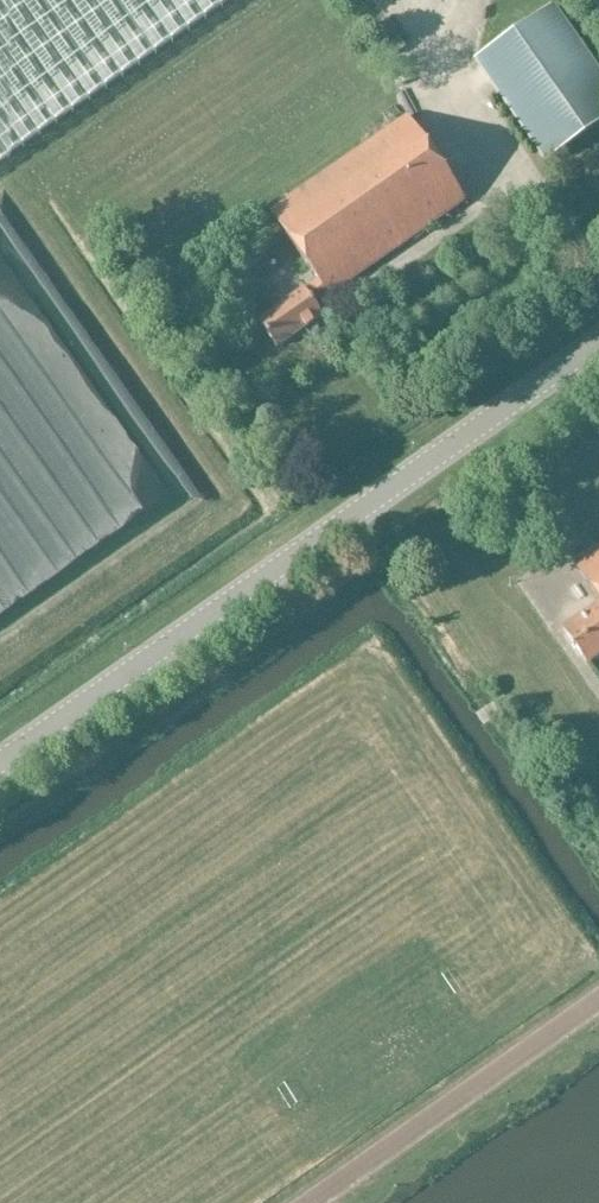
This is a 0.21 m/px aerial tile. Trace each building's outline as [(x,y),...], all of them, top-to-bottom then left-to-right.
[(231,0),(0,0),(0,162),(231,0)] [(548,160),(598,124),(598,68),(556,6),(478,60),(548,160)] [(399,37),(386,47),(393,57),(406,47),(399,37)] [(317,305),(468,199),(411,118),(274,209),(319,279),(260,320),(280,348),(325,315),(317,305)] [(574,562),(598,599),(598,546),(574,562)] [(590,663),(598,657),(598,606),(566,629),(590,663)]
